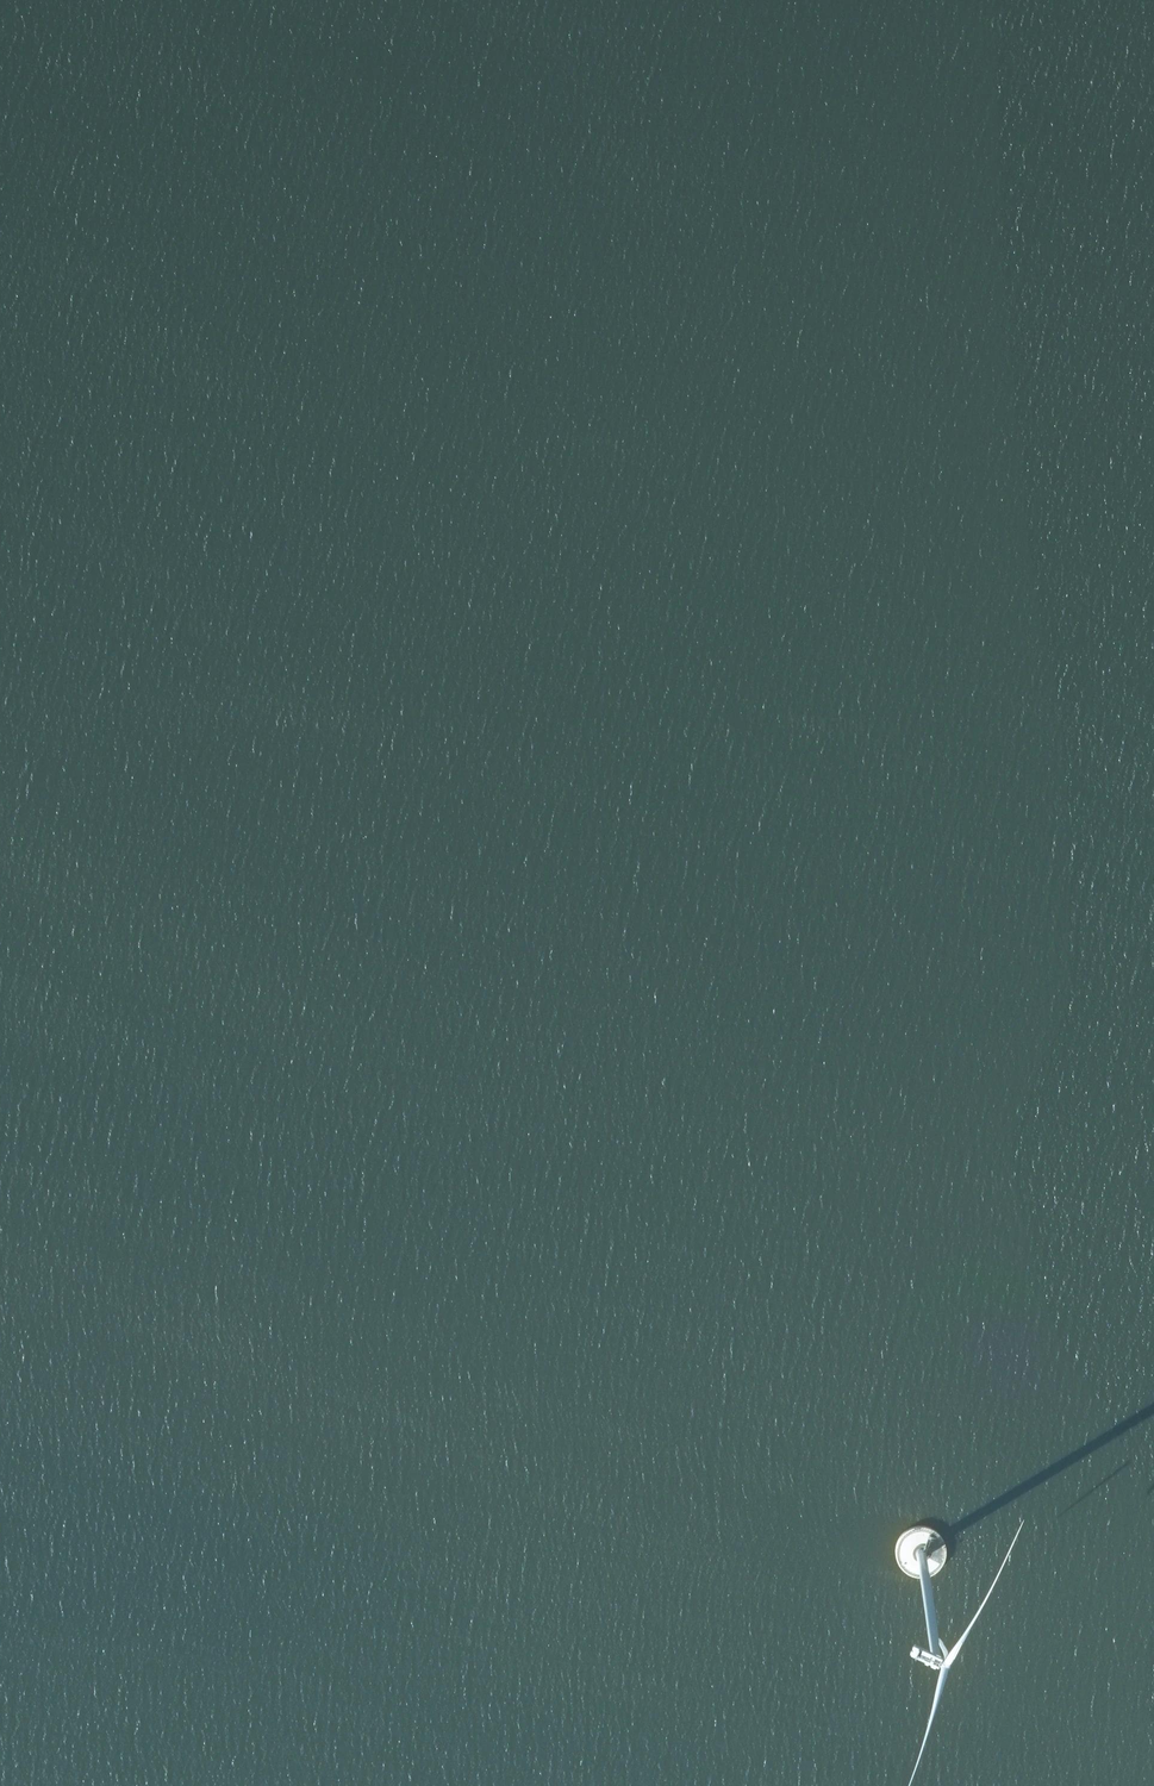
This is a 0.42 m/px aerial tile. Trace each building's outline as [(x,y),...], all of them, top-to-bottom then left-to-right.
[(927,1549),(927,1548),(926,1547),(926,1546),(925,1545),(925,1544),(924,1544),(923,1544),(922,1543),(921,1543),(920,1544),(919,1544),(918,1545),(917,1546),(917,1547),(917,1548),(917,1549),(917,1550),(917,1551),(918,1552),(919,1553),(920,1553),(921,1554),(922,1554),(923,1553),(924,1553),(925,1553),(925,1552),(926,1551),(926,1550),(927,1549)]
